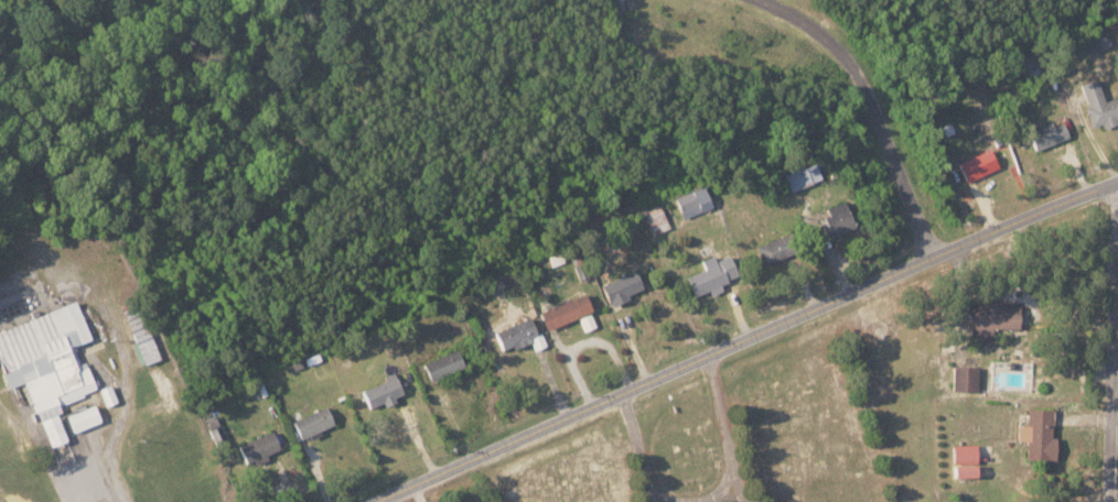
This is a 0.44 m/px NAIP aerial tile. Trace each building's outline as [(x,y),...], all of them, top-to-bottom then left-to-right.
[(1105,101),(1098,79),(1080,84),(1093,127),(1102,124),(1103,128),(1117,124),(1117,97),(1105,101)] [(1069,138),(1063,123),(1054,127),(1052,122),(1028,131),(1036,151),(1069,138)] [(999,169),(992,150),(958,162),(965,181),(999,169)] [(822,180),(817,163),(801,168),(801,169),(785,174),(790,190),(822,180)] [(684,219),(713,205),(703,185),(675,198),(684,219)] [(855,226),(845,199),(826,207),(830,217),(816,222),(822,238),(855,226)] [(766,266),(793,251),(783,232),(756,246),(766,266)] [(739,276),(730,253),(715,259),(713,254),(702,258),(705,268),(687,275),(694,293),(739,276)] [(608,302),(643,291),(637,271),(601,282),(608,302)] [(592,311),(585,292),(539,310),(546,329),(592,311)] [(7,387),(26,381),(49,445),(66,439),(56,412),(61,411),(58,403),(96,389),(86,360),(79,362),(73,344),(90,338),(77,301),(0,329),(0,366),(7,387)] [(968,302),(967,333),(990,333),(990,327),(1020,327),(1020,303),(968,302)] [(131,342),(140,365),(159,358),(140,309),(125,315),(135,340),(131,342)] [(579,317),(584,330),(596,325),(590,312),(579,317)] [(502,351),(532,341),(534,349),(546,345),(542,331),(535,333),(531,317),(495,328),(502,351)] [(423,362),(431,380),(464,366),(456,348),(423,362)] [(953,389),(977,390),(978,365),(953,364),(953,389)] [(403,396),(396,376),(362,389),(369,408),(403,396)] [(117,401),(110,383),(99,388),(106,405),(117,401)] [(71,431),(100,422),(95,405),(66,413),(71,431)] [(292,420),(300,438),(333,424),(326,406),(292,420)] [(1053,407),(1027,407),(1027,424),(1018,424),(1018,440),(1026,440),(1026,458),(1056,459),(1056,437),(1052,437),(1053,407)] [(246,464),(280,449),(271,430),(237,445),(246,464)] [(954,444),(954,476),(977,476),(977,443),(954,444)]
